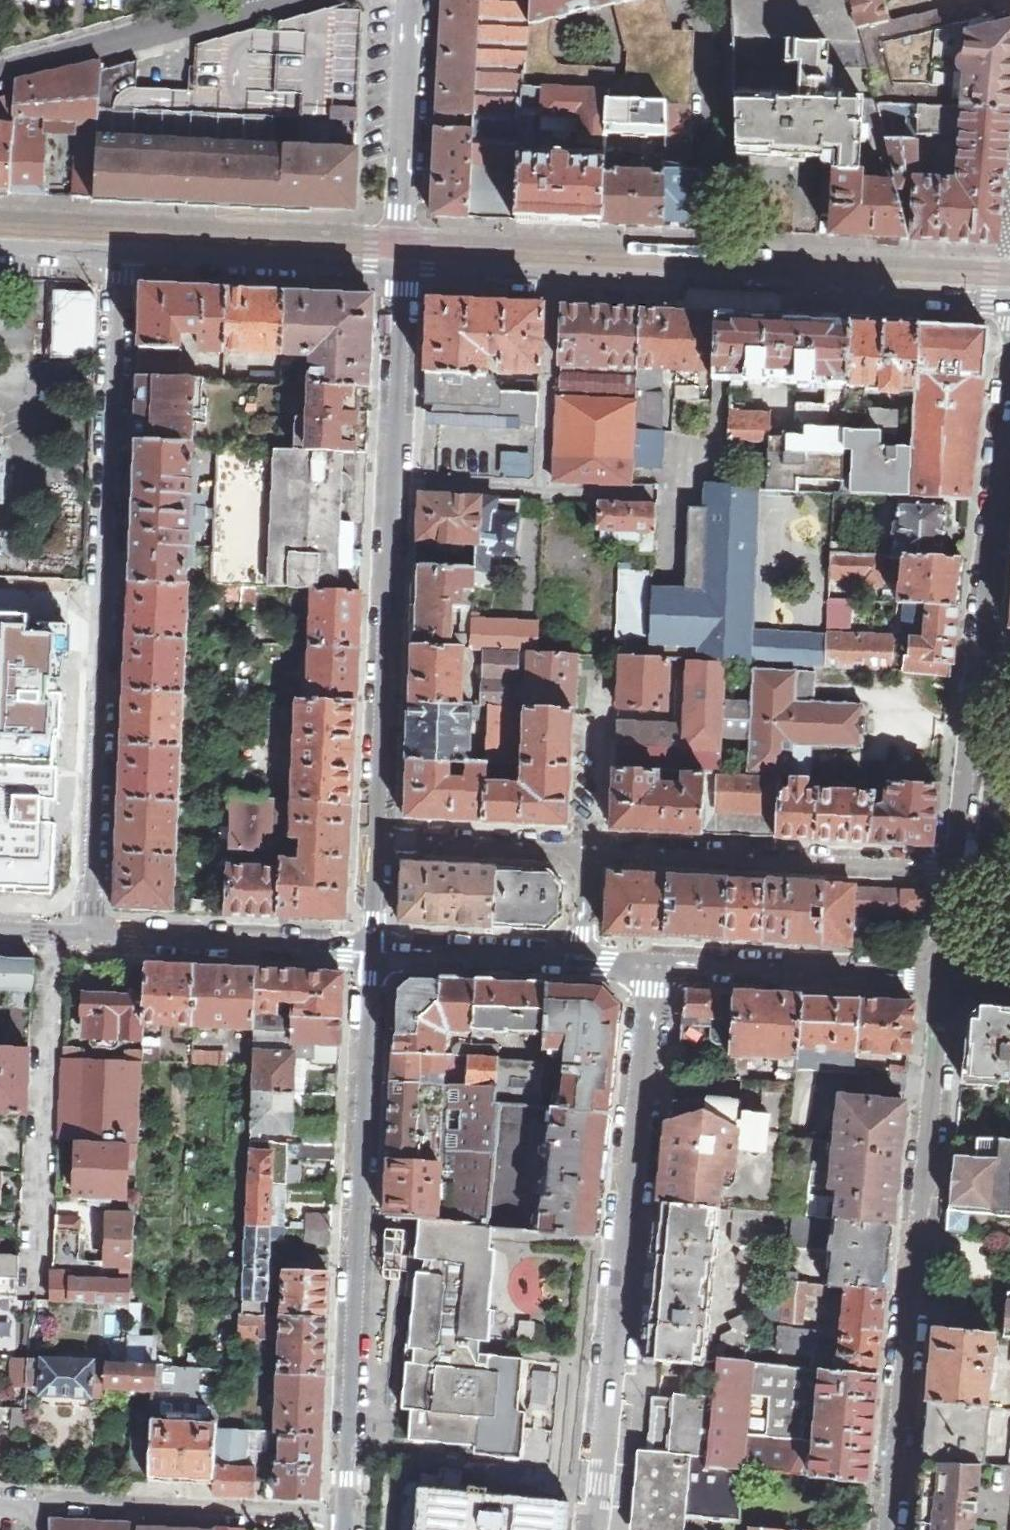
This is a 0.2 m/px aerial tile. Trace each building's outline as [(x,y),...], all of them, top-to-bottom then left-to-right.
[(531,0),(444,0),(433,216),(457,217),(498,218),(516,219),(519,164),(524,86),(526,60),(527,59),(529,24),(531,0)] [(630,0),(531,0),(529,24),(550,19),(610,5),(630,0)] [(736,33),(789,37),(789,41),(830,43),(830,40),(862,42),(858,27),(851,0),(734,0),(736,33)] [(858,27),(888,20),(884,0),(851,0),(858,27)] [(1009,109),(1009,0),(978,0),(888,20),(858,27),(862,42),(869,67),(877,98),(878,101),(1009,109)] [(300,143),(354,147),(356,117),(345,117),(345,112),(342,112),(343,107),(358,107),(362,10),(338,9),(338,6),(280,22),(282,30),(251,29),(197,44),(195,90),(194,112),(175,111),(115,108),(100,107),(98,134),(174,137),(274,142),(276,116),(301,117),(300,143)] [(788,65),(788,63),(789,41),(789,37),(736,33),(737,62),(788,65)] [(828,65),(869,67),(862,42),(830,40),(830,43),(828,65)] [(800,63),(828,65),(830,43),(789,41),(788,63),(800,63)] [(15,94),(12,193),(31,194),(45,195),(46,183),(44,183),(48,121),(49,117),(57,117),(57,108),(62,108),(62,99),(75,99),(73,121),(80,121),(80,123),(78,123),(74,193),(70,193),(70,197),(95,198),(98,134),(100,107),(102,69),(102,60),(61,70),(60,72),(46,75),(45,74),(34,76),(34,78),(23,81),(17,80),(15,94)] [(133,87),(137,88),(139,60),(102,69),(100,107),(115,108),(116,100),(120,94),(126,89),(133,87)] [(827,96),(828,65),(800,63),(798,94),(800,96),(800,100),(806,100),(803,156),(821,158),(824,96),(827,96)] [(545,87),(524,86),(519,164),(516,219),(559,221),(602,223),(605,170),(605,159),(579,157),(563,157),(563,150),(557,150),(557,156),(534,155),(537,104),(544,104),(545,87)] [(194,112),(195,90),(176,89),(137,88),(133,87),(126,89),(120,94),(116,100),(115,108),(175,111),(194,112)] [(580,130),(579,157),(605,159),(606,156),(606,144),(607,131),(609,99),(610,99),(610,89),(545,87),(544,104),(543,128),(580,130)] [(0,98),(0,193),(12,193),(15,94),(0,98)] [(865,170),(881,171),(881,159),(861,158),(863,126),(884,127),(878,101),(877,98),(827,96),(824,96),(821,158),(824,158),(824,152),(835,153),(834,169),(865,170)] [(803,156),(806,100),(800,100),(784,99),(736,97),(737,147),(772,150),(772,155),(803,156)] [(609,99),(607,131),(614,131),(668,135),(668,102),(610,99),(609,99)] [(894,168),(895,172),(900,189),(915,190),(913,239),(998,244),(1009,123),(1009,109),(878,101),(884,127),(894,168)] [(174,137),(98,134),(95,198),(98,198),(98,195),(126,197),(126,199),(128,199),(128,194),(144,195),(148,200),(156,200),(159,197),(172,198),(188,199),(188,202),(196,203),(196,200),(206,201),(206,203),(208,203),(208,201),(219,200),(223,204),(233,204),(234,202),(251,202),(251,205),(253,205),(253,203),(264,203),(264,206),(266,206),(266,203),(274,203),(274,198),(299,199),(299,208),(301,208),(302,194),(312,195),(312,205),(315,209),(335,211),(338,206),(338,199),(354,199),(354,197),(352,197),(354,147),(300,143),(274,142),(174,137)] [(605,170),(613,171),(614,156),(606,156),(605,159),(605,170)] [(667,174),(667,169),(667,161),(649,160),(648,173),(667,174)] [(667,174),(667,226),(701,229),(704,171),(667,169),(667,174)] [(834,169),(831,235),(913,239),(915,190),(900,189),(895,172),(892,172),(887,171),(881,171),(865,170),(834,169)] [(605,170),(602,223),(667,226),(667,174),(648,173),(613,171),(605,170)] [(225,352),(228,289),(143,285),(140,368),(179,370),(182,332),(202,333),(201,351),(225,352)] [(284,355),(287,292),(228,289),(225,352),(284,355)] [(54,358),(98,359),(100,300),(93,293),(57,292),(54,358)] [(311,386),(370,389),(376,299),(374,297),(287,292),(284,355),(284,357),(289,357),(305,358),(308,354),(326,355),(325,364),(314,364),(312,366),(311,386)] [(426,372),(488,375),(489,356),(498,356),(498,362),(502,362),(502,369),(505,371),(541,373),(544,306),(461,301),(430,299),(426,372)] [(561,364),(639,367),(641,310),(564,306),(561,364)] [(702,371),(714,371),(716,314),(705,313),(679,312),(641,310),(639,367),(655,368),(672,369),(672,375),(677,375),(677,369),(702,371)] [(827,385),(847,386),(850,320),(801,318),(748,315),(732,315),(716,314),(714,371),(713,379),(731,380),(827,385)] [(850,320),(847,386),(866,385),(877,386),(877,392),(899,393),(899,387),(916,388),(919,324),(850,320)] [(911,496),(970,500),(974,460),(981,395),(989,327),(946,325),(919,324),(916,388),(914,448),(913,468),(911,496)] [(639,385),(639,367),(561,364),(559,416),(637,420),(638,390),(639,385)] [(282,385),(283,372),(283,367),(235,365),(235,381),(272,383),(271,385),(282,385)] [(655,368),(639,367),(639,385),(654,386),(655,368)] [(518,421),(539,428),(540,394),(520,393),(506,392),(492,375),(488,375),(426,372),(425,402),(434,403),(434,408),(434,417),(518,421)] [(270,422),(271,385),(272,383),(235,381),(139,376),(136,439),(193,443),(219,445),(276,449),(366,454),(367,454),(368,436),(369,427),(270,422)] [(520,393),(540,394),(541,382),(520,381),(520,393)] [(845,430),(847,386),(827,385),(826,405),(797,404),(796,428),(795,453),(844,456),(845,430)] [(866,385),(847,386),(845,430),(880,431),(880,446),(890,446),(890,438),(897,439),(898,411),(871,409),(871,405),(866,401),(866,385)] [(369,414),(370,389),(311,386),(311,411),(369,414)] [(664,391),(638,390),(637,420),(636,428),(662,429),(664,391)] [(635,460),(634,484),(657,486),(709,488),(709,485),(713,398),(674,396),(672,430),(662,429),(636,428),(635,460)] [(768,442),(770,427),(771,414),(744,413),(739,404),(739,399),(730,398),(728,441),(768,442)] [(637,420),(559,416),(558,450),(574,457),(635,460),(636,428),(637,420)] [(835,493),(843,493),(844,456),(795,453),(796,428),(770,427),(768,442),(767,490),(770,490),(780,490),(835,493)] [(880,431),(845,430),(844,456),(843,493),(911,496),(913,468),(914,448),(890,446),(880,446),(880,431)] [(193,443),(136,439),(130,581),(186,584),(193,443)] [(270,587),(276,449),(219,445),(211,585),(242,586),(255,587),(270,587)] [(366,454),(276,449),(270,587),(313,589),(338,590),(339,567),(352,568),(352,559),(353,523),(363,523),(366,454)] [(574,457),(558,450),(557,458),(570,481),(634,484),(635,460),(574,457)] [(501,452),(499,478),(529,480),(531,454),(501,452)] [(700,660),(727,661),(749,662),(757,487),(709,485),(709,488),(703,593),(701,644),(700,660)] [(478,543),(482,497),(421,494),(420,514),(418,540),(478,543)] [(477,568),(476,583),(492,585),(496,553),(514,555),(521,499),(482,497),(478,543),(477,568)] [(941,557),(947,504),(900,501),(898,522),(896,524),(895,535),(897,537),(895,555),(904,555),(941,557)] [(639,550),(654,551),(656,506),(601,504),(601,502),(590,502),(590,510),(601,511),(601,529),(639,531),(639,550)] [(859,583),(881,585),(882,555),(832,552),(831,577),(859,578),(859,583)] [(963,558),(941,557),(904,555),(899,602),(907,602),(907,605),(958,609),(963,558)] [(649,641),(652,589),(653,571),(630,570),(630,563),(619,563),(616,640),(623,640),(649,641)] [(413,645),(450,648),(451,634),(453,606),(474,606),(476,583),(477,568),(417,564),(415,609),(413,645)] [(189,584),(186,584),(130,581),(127,635),(186,637),(189,584)] [(241,608),(251,608),(254,605),(255,587),(242,586),(241,608)] [(311,645),(358,647),(359,630),(361,591),(338,590),(313,589),(311,645)] [(649,641),(701,644),(703,593),(697,593),(697,591),(652,589),(649,641)] [(827,666),(892,670),(893,638),(850,636),(851,600),(830,599),(827,658),(827,666)] [(950,676),(958,609),(907,605),(904,638),(912,640),(909,671),(950,676)] [(57,892),(60,823),(65,706),(68,623),(49,622),(49,630),(26,629),(26,612),(23,612),(23,611),(0,610),(0,889),(57,892)] [(474,615),(472,635),(471,648),(485,649),(520,651),(530,651),(537,652),(539,623),(479,620),(479,615),(474,615)] [(451,634),(450,648),(464,648),(471,648),(472,635),(451,634)] [(125,688),(184,692),(186,637),(127,635),(125,688)] [(649,641),(623,640),(622,656),(649,657),(649,641)] [(309,700),(356,702),(357,673),(358,647),(311,645),(309,700)] [(410,702),(462,705),(464,648),(450,648),(413,645),(412,676),(410,702)] [(527,708),(574,710),(577,654),(537,652),(530,651),(529,665),(519,665),(520,651),(485,649),(482,697),(482,706),(490,706),(527,708)] [(669,659),(649,657),(622,656),(619,707),(666,710),(669,659)] [(827,666),(827,658),(812,657),(812,665),(827,666)] [(706,773),(721,774),(723,735),(725,702),(727,661),(700,660),(690,659),(688,726),(618,723),(616,768),(658,771),(683,772),(706,773)] [(751,771),(811,774),(813,745),(863,747),(865,703),(815,701),(816,671),(755,668),(753,703),(725,702),(723,735),(752,737),(751,771)] [(181,747),(184,692),(125,688),(122,744),(181,747)] [(293,803),(351,806),(352,804),(354,760),(356,702),(309,700),(299,700),(293,803)] [(466,761),(469,761),(472,705),(462,705),(410,702),(408,734),(407,758),(450,761),(466,761)] [(514,763),(524,764),(527,708),(490,706),(487,762),(487,764),(514,765),(514,763)] [(485,822),(569,826),(574,710),(527,708),(524,764),(523,776),(523,785),(516,785),(486,783),(485,822)] [(119,798),(179,801),(181,747),(122,744),(119,798)] [(404,819),(485,822),(486,783),(487,764),(487,762),(469,761),(466,761),(466,779),(450,778),(450,761),(407,758),(405,790),(404,819)] [(703,833),(706,773),(683,772),(682,785),(669,784),(663,788),(657,787),(658,771),(616,768),(613,828),(611,828),(611,829),(703,833)] [(776,836),(779,788),(780,777),(721,775),(721,774),(706,773),(703,833),(721,834),(753,835),(776,836)] [(808,779),(793,778),(792,789),(779,788),(776,836),(816,838),(819,790),(808,790),(808,779)] [(879,808),(873,807),(868,841),(932,844),(938,785),(889,783),(886,803),(879,808)] [(819,790),(816,838),(868,841),(873,807),(875,793),(819,790)] [(117,852),(176,855),(179,801),(119,798),(117,852)] [(280,869),(277,916),(347,919),(348,893),(349,849),(351,806),(293,803),(232,800),(229,848),(236,849),(281,851),(281,836),(301,837),(300,860),(280,859),(280,869)] [(115,907),(174,910),(176,855),(117,852),(115,907)] [(494,927),(497,867),(403,862),(400,923),(448,925),(494,927)] [(280,869),(227,866),(224,913),(248,914),(277,916),(280,869)] [(497,867),(494,927),(527,929),(548,930),(562,916),(563,900),(564,885),(551,869),(497,867)] [(666,936),(669,875),(610,872),(606,932),(635,934),(666,936)] [(724,939),(728,879),(669,875),(666,936),(690,937),(724,939)] [(763,941),(765,880),(728,879),(724,939),(745,940),(763,941)] [(793,942),(822,943),(826,884),(765,880),(763,941),(793,942)] [(822,943),(851,944),(852,913),(901,915),(924,916),(927,889),(826,884),(822,943)] [(30,1049),(34,959),(22,958),(0,957),(0,1047),(30,1049)] [(120,1036),(142,1037),(143,1023),(145,964),(137,964),(128,963),(126,996),(86,995),(85,1015),(91,1015),(90,1042),(94,1046),(115,1047),(120,1043),(120,1036)] [(145,964),(143,1023),(192,1025),(194,966),(176,965),(145,964)] [(194,966),(192,1025),(254,1028),(254,1018),(254,1010),(256,970),(224,968),(194,966)] [(256,970),(254,1010),(276,1011),(277,999),(295,1000),(294,1020),(254,1018),(254,1028),(253,1041),(255,1041),(296,1043),(340,1044),(343,974),(293,971),(256,970)] [(473,1030),(476,980),(456,979),(416,977),(397,994),(394,1053),(444,1055),(445,1032),(448,1028),(472,1028),(472,1030),(473,1030)] [(545,1034),(548,983),(508,981),(476,980),(473,1030),(545,1034)] [(561,1109),(609,1114),(612,1081),(620,1006),(604,987),(548,983),(545,1034),(544,1049),(566,1050),(561,1109)] [(706,1052),(710,992),(685,991),(681,1026),(679,1033),(695,1035),(695,1043),(699,1049),(706,1052)] [(785,1069),(790,996),(750,994),(710,992),(706,1052),(762,1054),(761,1079),(784,1081),(785,1069)] [(850,1052),(853,1000),(821,998),(790,996),(785,1069),(849,1073),(850,1052)] [(850,1052),(907,1055),(910,1002),(853,1000),(850,1052)] [(987,1007),(968,1023),(962,1080),(998,1082),(998,1087),(1009,1088),(1009,1084),(1009,1008),(987,1007)] [(295,1057),(296,1043),(255,1041),(252,1090),(293,1092),(294,1073),(295,1057)] [(340,1044),(296,1043),(295,1057),(313,1057),(312,1059),(339,1060),(340,1044)] [(472,1057),(472,1044),(459,1044),(454,1049),(454,1056),(470,1057),(472,1057)] [(472,1057),(499,1058),(499,1046),(472,1044),(472,1057)] [(141,1060),(158,1060),(159,1046),(142,1045),(141,1060)] [(27,1114),(30,1049),(0,1047),(0,1112),(27,1114)] [(78,1140),(127,1142),(138,1143),(141,1063),(89,1061),(89,1047),(64,1047),(60,1139),(78,1140)] [(192,1065),(225,1065),(225,1050),(193,1049),(192,1065)] [(445,1055),(444,1055),(394,1053),(394,1060),(393,1082),(444,1085),(445,1055)] [(469,1086),(496,1088),(498,1088),(499,1061),(500,1058),(499,1058),(472,1057),(470,1057),(469,1086)] [(544,1064),(499,1061),(498,1088),(496,1088),(495,1102),(499,1103),(529,1106),(541,1107),(544,1064)] [(890,1071),(908,1074),(908,1066),(890,1063),(890,1071)] [(743,1079),(748,1079),(748,1069),(727,1068),(726,1078),(743,1079)] [(780,1214),(784,1081),(761,1079),(748,1079),(743,1079),(741,1098),(707,1095),(707,1104),(674,1101),(673,1117),(669,1117),(667,1128),(662,1180),(660,1202),(719,1208),(765,1213),(780,1214)] [(420,1220),(487,1227),(499,1103),(495,1102),(496,1088),(469,1086),(444,1085),(393,1082),(391,1114),(389,1159),(386,1217),(420,1220)] [(293,1092),(252,1090),(251,1129),(291,1130),(293,1092)] [(836,1137),(901,1143),(905,1103),(896,1092),(850,1091),(849,1097),(839,1097),(836,1137)] [(529,1106),(499,1103),(487,1227),(496,1228),(515,1230),(529,1106)] [(553,1108),(539,1233),(596,1238),(600,1203),(604,1163),(609,1114),(561,1109),(553,1108)] [(336,1132),(336,1125),(304,1125),(304,1142),(335,1144),(336,1132)] [(956,1134),(949,1204),(1009,1210),(1009,1138),(956,1134)] [(840,1189),(838,1220),(893,1225),(901,1143),(836,1137),(831,1189),(840,1189)] [(76,1196),(124,1198),(127,1142),(78,1140),(76,1196)] [(248,1183),(273,1184),(274,1151),(273,1150),(274,1141),(250,1140),(248,1183)] [(334,1159),(335,1144),(304,1142),(299,1142),(298,1157),(334,1159)] [(271,1226),(273,1184),(248,1183),(246,1225),(271,1226)] [(52,1300),(131,1304),(135,1202),(131,1202),(121,1210),(121,1215),(109,1214),(105,1261),(78,1260),(80,1217),(56,1216),(52,1300)] [(718,1230),(718,1226),(719,1208),(660,1202),(657,1232),(649,1307),(646,1358),(666,1361),(675,1362),(704,1365),(705,1364),(707,1342),(708,1328),(714,1318),(707,1312),(709,1297),(711,1297),(713,1275),(711,1275),(713,1260),(720,1252),(714,1245),(716,1230),(718,1230)] [(941,1207),(940,1229),(964,1231),(965,1208),(941,1207)] [(764,1224),(765,1213),(719,1208),(718,1226),(734,1221),(764,1224)] [(307,1228),(331,1229),(332,1213),(308,1212),(308,1219),(303,1219),(303,1227),(307,1228)] [(893,1225),(838,1220),(793,1216),(790,1246),(830,1250),(827,1284),(833,1285),(848,1286),(885,1290),(893,1225)] [(489,1309),(496,1228),(487,1227),(420,1220),(420,1221),(423,1222),(422,1232),(412,1231),(412,1236),(408,1270),(417,1271),(416,1288),(418,1288),(414,1331),(408,1331),(405,1362),(410,1363),(409,1378),(411,1378),(408,1408),(412,1409),(409,1439),(475,1445),(474,1454),(521,1458),(526,1411),(519,1410),(524,1358),(479,1353),(482,1324),(494,1326),(496,1310),(489,1309)] [(758,1283),(764,1224),(734,1221),(732,1242),(742,1248),(737,1256),(748,1262),(747,1278),(751,1278),(751,1282),(758,1283)] [(270,1268),(271,1226),(246,1225),(244,1267),(270,1268)] [(330,1246),(331,1229),(307,1228),(306,1245),(330,1246)] [(305,1269),(329,1270),(330,1254),(306,1253),(305,1269)] [(17,1297),(20,1256),(0,1254),(0,1297),(17,1297)] [(787,1279),(799,1281),(800,1271),(794,1270),(794,1266),(788,1265),(787,1279)] [(268,1315),(270,1268),(244,1267),(242,1314),(268,1315)] [(328,1293),(329,1270),(305,1269),(281,1268),(281,1275),(285,1275),(284,1316),(327,1318),(328,1293)] [(783,1320),(804,1322),(808,1282),(799,1281),(787,1279),(783,1320)] [(832,1294),(833,1285),(827,1284),(818,1283),(817,1293),(832,1294)] [(876,1374),(885,1290),(848,1286),(841,1349),(839,1370),(876,1374)] [(937,1327),(963,1330),(966,1298),(940,1296),(937,1327)] [(705,1364),(704,1365),(703,1370),(715,1370),(717,1357),(750,1361),(756,1303),(745,1302),(744,1315),(732,1319),(736,1329),(724,1334),(724,1344),(707,1342),(705,1364)] [(326,1351),(327,1318),(284,1316),(268,1315),(242,1314),(240,1314),(239,1336),(262,1337),(262,1344),(283,1345),(281,1373),(325,1375),(326,1351)] [(534,1344),(537,1324),(520,1322),(517,1341),(534,1344)] [(839,1370),(841,1349),(818,1347),(819,1330),(782,1326),(780,1350),(817,1354),(816,1368),(839,1370)] [(993,1388),(996,1355),(991,1355),(993,1332),(963,1330),(937,1327),(933,1359),(930,1391),(929,1401),(986,1407),(987,1395),(988,1388),(993,1388)] [(158,1336),(131,1336),(131,1362),(158,1362),(158,1336)] [(113,1361),(128,1362),(129,1340),(114,1339),(113,1361)] [(11,1387),(27,1388),(28,1358),(13,1357),(11,1387)] [(106,1386),(107,1361),(29,1357),(27,1384),(40,1385),(40,1393),(105,1396),(106,1386)] [(867,1482),(876,1374),(839,1370),(816,1368),(750,1361),(717,1357),(715,1370),(712,1396),(706,1466),(745,1469),(856,1481),(867,1482)] [(237,1370),(254,1371),(254,1360),(238,1359),(237,1370)] [(152,1388),(154,1364),(128,1362),(113,1361),(107,1361),(106,1386),(152,1388)] [(675,1362),(666,1361),(665,1369),(674,1370),(675,1362)] [(152,1388),(151,1417),(217,1421),(220,1369),(154,1364),(152,1388)] [(323,1405),(325,1375),(281,1373),(280,1395),(274,1395),(273,1402),(279,1402),(278,1430),(322,1433),(323,1405)] [(745,1469),(706,1466),(712,1396),(655,1395),(653,1411),(645,1489),(641,1529),(679,1529),(680,1517),(740,1522),(745,1469)] [(985,1415),(986,1407),(929,1401),(928,1410),(923,1461),(980,1463),(981,1449),(985,1450),(987,1435),(983,1435),(985,1415)] [(25,1429),(26,1408),(13,1407),(11,1429),(25,1429)] [(217,1421),(151,1417),(150,1437),(148,1480),(214,1483),(215,1466),(217,1427),(217,1421)] [(215,1466),(245,1468),(246,1429),(217,1427),(215,1466)] [(320,1470),(322,1433),(278,1430),(268,1430),(267,1445),(280,1445),(280,1454),(276,1454),(276,1462),(267,1461),(265,1495),(267,1495),(267,1496),(319,1499),(320,1470)] [(148,1480),(150,1437),(132,1436),(131,1479),(148,1480)] [(980,1463),(923,1461),(916,1529),(974,1529),(980,1463)] [(213,1493),(253,1495),(255,1468),(245,1468),(215,1466),(214,1483),(213,1493)] [(486,1492),(487,1488),(470,1486),(470,1491),(460,1490),(462,1470),(442,1468),(441,1475),(423,1473),(422,1481),(405,1479),(401,1512),(400,1529),(566,1529),(569,1501),(486,1492)] [(137,1524),(52,1520),(52,1529),(137,1529),(137,1524)]
